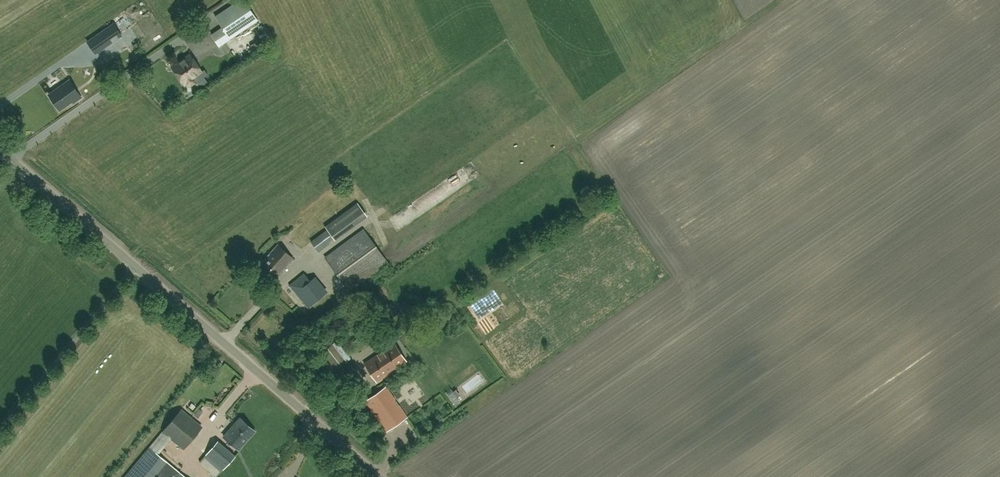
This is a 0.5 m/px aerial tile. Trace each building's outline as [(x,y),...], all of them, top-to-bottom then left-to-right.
[(244,0),(239,0),(215,16),(222,27),(211,34),(219,46),(257,20),(244,0)] [(113,24),(98,35),(106,46),(121,35),(113,24)] [(241,62),(253,52),(249,47),(237,57),(241,62)] [(201,72),(189,55),(172,67),(184,84),(186,83),(187,85),(189,85),(194,82),(194,80),(193,78),(201,72)] [(75,104),(82,99),(71,84),(51,98),(59,109),(72,100),(75,104)] [(349,291),(388,263),(363,227),(323,255),(349,291)] [(330,243),(322,233),(310,241),(318,252),(330,243)] [(271,282),(293,258),(277,244),(256,268),(271,282)] [(305,273),(290,285),(308,308),(323,296),(305,273)] [(376,308),(382,302),(371,290),(365,296),(376,308)] [(313,347),(336,377),(349,366),(326,336),(313,347)] [(406,361),(394,343),(364,363),(376,381),(406,361)] [(366,400),(386,430),(406,417),(385,387),(366,400)] [(181,410),(125,476),(185,476),(157,454),(170,437),(184,448),(202,427),(181,410)] [(238,449),(254,431),(240,418),(224,437),(238,449)] [(216,476),(223,469),(235,456),(218,441),(206,455),(199,462),(216,476)]
